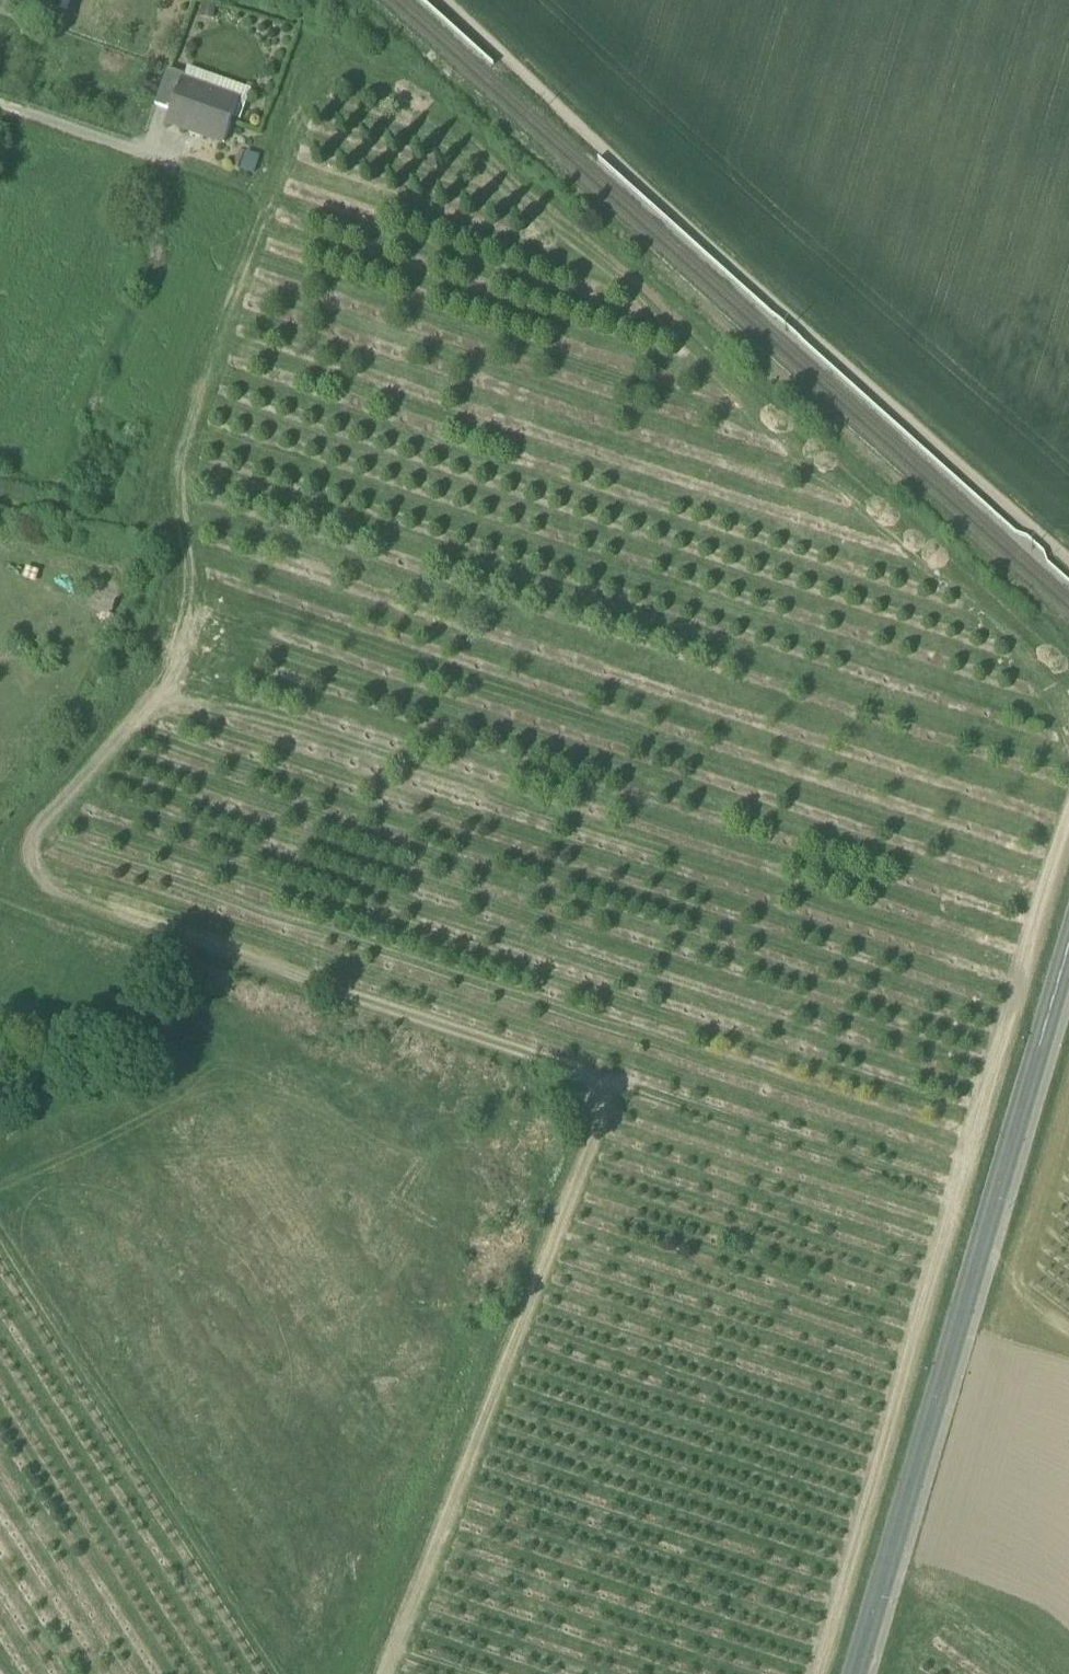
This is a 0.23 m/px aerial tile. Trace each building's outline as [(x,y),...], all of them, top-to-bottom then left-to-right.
[(155,108),(171,114),(182,84),(184,85),(186,80),(168,73),(155,108)] [(167,126),(225,146),(240,105),(184,85),(182,84),(171,114),(167,126)]
